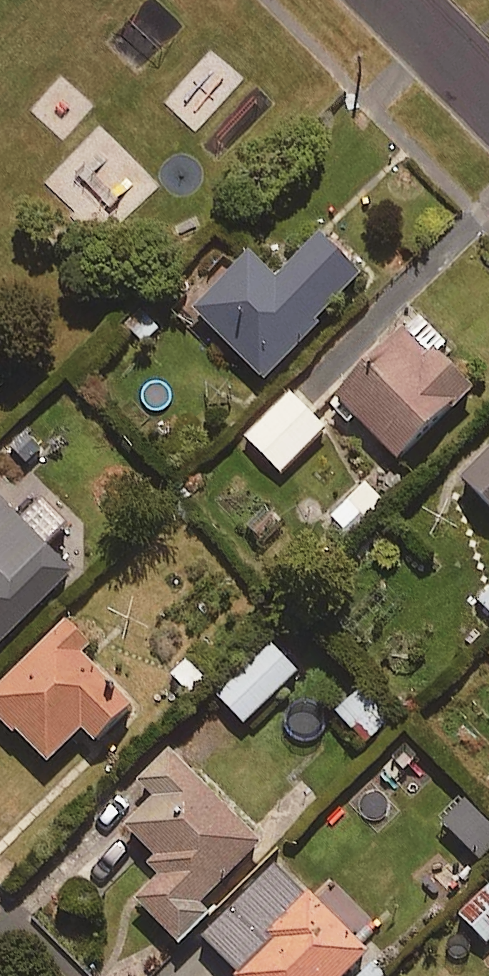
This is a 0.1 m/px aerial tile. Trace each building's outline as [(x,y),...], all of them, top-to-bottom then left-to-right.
[(238,249),(209,280),(202,273),(182,293),(190,300),(183,308),(267,386),(359,281),(316,241),(275,284),(238,249)] [(334,397),(396,463),(451,412),(453,415),(471,398),(432,356),(426,361),(401,335),(334,397)] [(323,433),(287,395),(243,438),(280,475),(323,433)] [(456,480),(488,513),(488,448),(456,480)] [(380,504),(366,487),(332,517),(347,534),(380,504)] [(71,579),(43,550),(69,525),(46,501),(18,528),(0,509),(0,646),(71,579)] [(471,606),(488,623),(488,586),(471,606)] [(65,627),(0,692),(0,722),(45,767),(80,733),(94,747),(132,708),(80,656),(87,649),(65,627)] [(296,676),(269,649),(217,700),(244,727),(296,676)] [(386,720),(354,699),(339,722),(371,743),(386,720)] [(152,801),(121,832),(142,854),(136,860),(159,883),(136,905),(178,948),(206,920),(197,911),(259,849),(170,759),(140,789),(152,801)] [(458,919),(486,948),(488,945),(488,889),(458,919)] [(367,957),(305,897),(229,974),(231,975),(348,975),(367,957)]
